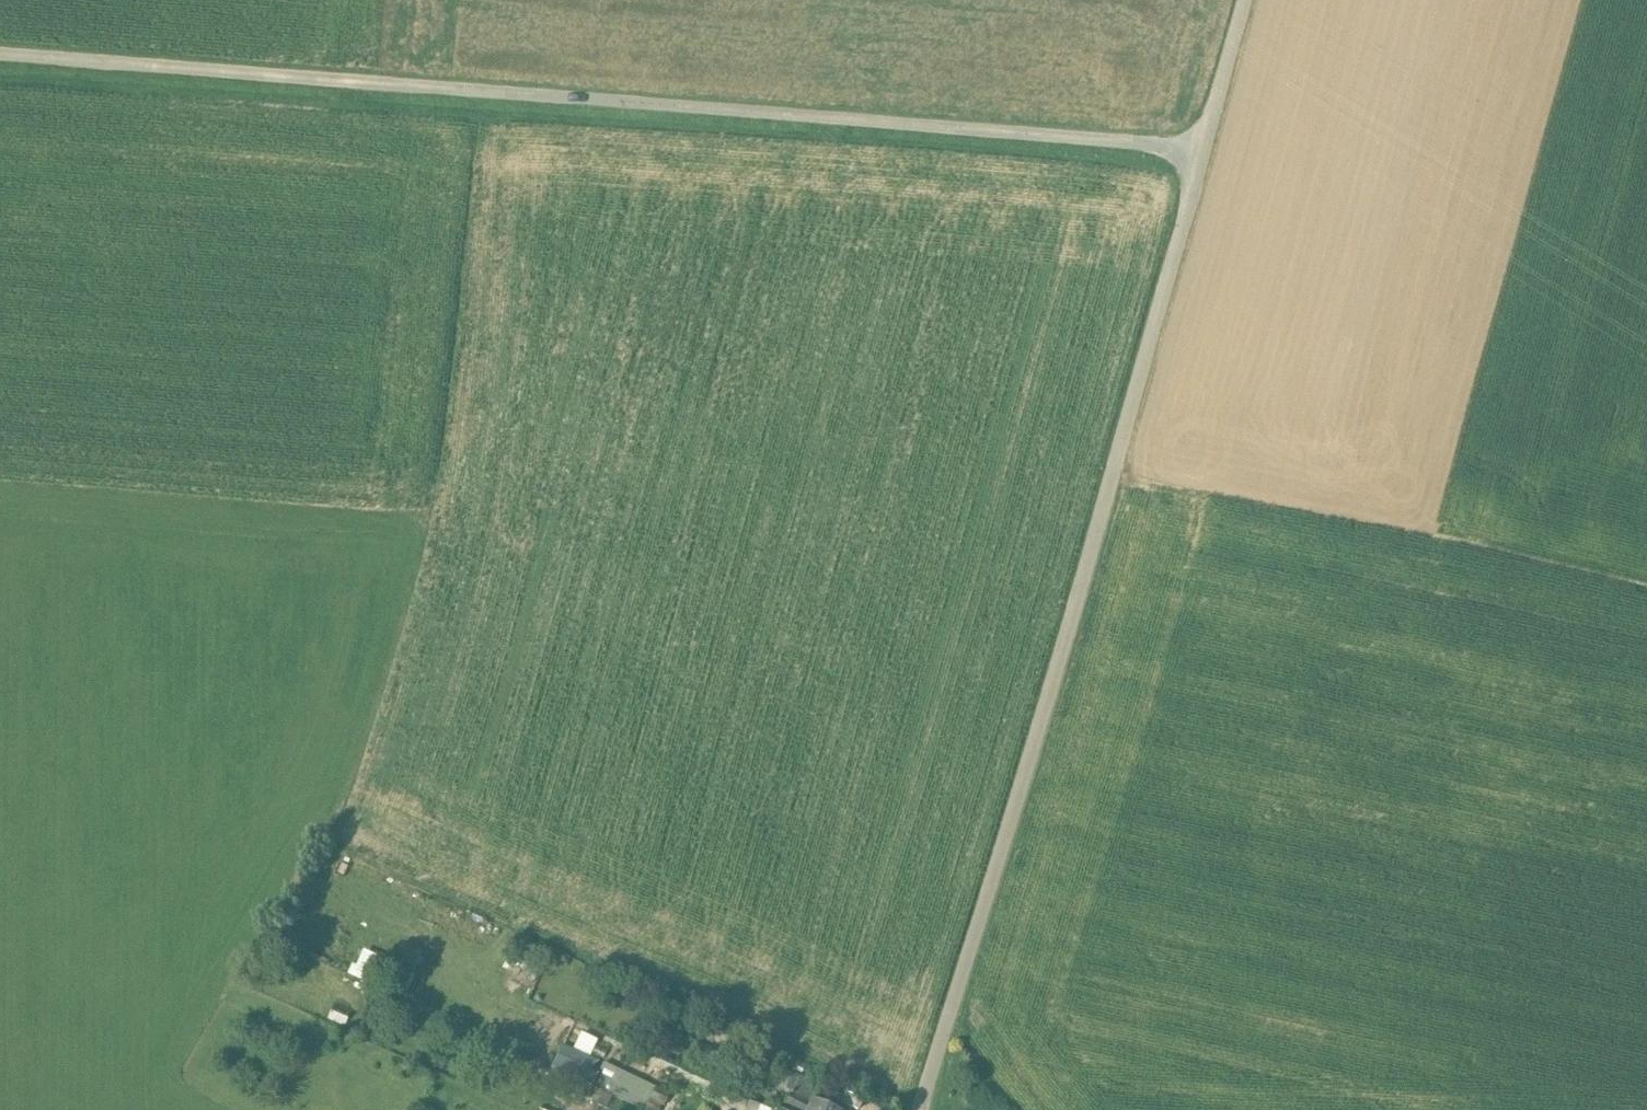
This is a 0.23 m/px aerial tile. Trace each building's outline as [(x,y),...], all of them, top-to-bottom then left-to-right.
[(373,981),(381,953),(364,948),(355,976),(373,981)] [(595,1054),(601,1037),(583,1031),(577,1048),(595,1054)] [(566,1043),(555,1067),(579,1078),(590,1055),(566,1043)] [(654,1089),(604,1065),(597,1078),(647,1103),(654,1089)] [(819,1086),(798,1076),(792,1091),(813,1101),(819,1086)] [(792,1091),(784,1109),(835,1109),(813,1101),(792,1091)] [(777,1109),(756,1101),(752,1109),(777,1109)]
